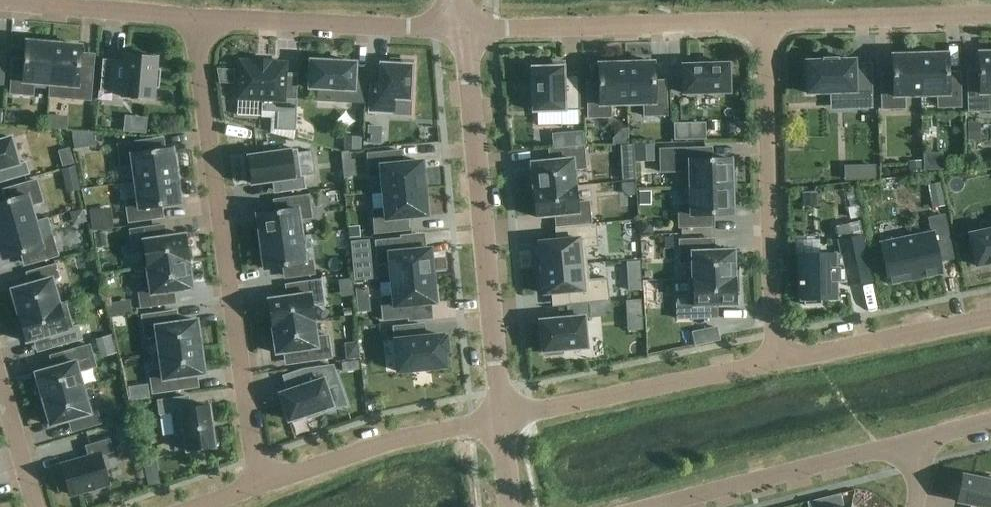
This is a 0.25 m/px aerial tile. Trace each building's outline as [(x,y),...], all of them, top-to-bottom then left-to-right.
[(34,83),(49,85),(50,85),(54,43),(27,41),(25,65),(13,64),(10,94),(33,95),(34,83)] [(89,100),(92,64),(80,63),(81,45),(54,43),(50,85),(49,85),(48,97),(89,100)] [(990,99),(990,52),(979,52),(979,76),(967,76),(968,111),(990,111),(990,99)] [(947,53),(920,54),(921,96),(938,95),(938,107),(960,107),(960,77),(947,77),(947,53)] [(104,59),(101,91),(125,93),(124,98),(153,100),(154,88),(160,88),(161,69),(155,69),(156,56),(128,54),(127,61),(104,59)] [(921,96),(920,54),(892,55),(893,78),(881,79),(882,109),(904,108),(904,96),(921,96)] [(370,81),(369,112),(396,113),(397,105),(413,106),(413,99),(415,59),(391,58),(391,60),(382,60),(381,82),(370,81)] [(627,104),(626,58),(611,59),(611,63),(599,63),(599,87),(587,88),(588,118),(611,117),(610,105),(627,104)] [(640,58),(626,58),(627,104),(644,104),(644,116),(667,115),(666,85),(654,86),(653,62),(640,62),(640,58)] [(855,80),(854,60),(836,60),(836,59),(824,60),(806,61),(807,93),(848,92),(849,108),(871,107),(871,79),(855,80)] [(238,99),(237,115),(261,116),(262,110),(279,111),(278,129),(291,130),(294,130),(296,100),(284,99),(286,63),(270,62),(270,60),(256,60),(256,62),(254,61),(240,61),(238,99)] [(355,77),(356,62),(310,60),(309,88),(354,90),(355,77)] [(552,63),(531,64),(532,112),(579,110),(578,72),(563,73),(563,67),(552,67),(552,63)] [(729,92),(728,64),(683,65),(684,93),(729,92)] [(689,122),(673,122),(674,139),(689,138),(689,122)] [(968,123),(968,139),(980,139),(979,122),(968,123)] [(369,125),(368,142),(382,143),(383,125),(369,125)] [(581,130),(566,132),(567,147),(583,146),(581,130)] [(345,135),(345,148),(361,148),(362,136),(345,135)] [(12,138),(0,141),(0,170),(2,170),(5,181),(29,175),(26,163),(19,165),(12,138)] [(149,152),(147,140),(118,144),(121,167),(133,165),(135,182),(176,176),(173,149),(149,152)] [(653,144),(635,145),(635,161),(653,160),(653,144)] [(534,190),(575,186),(574,169),(586,168),(583,146),(567,147),(554,149),(555,161),(547,161),(531,163),(534,190)] [(264,154),(248,156),(252,184),(273,181),(279,180),(281,192),(305,189),(304,176),(315,175),(311,151),(297,153),(297,149),(280,152),(279,148),(264,150),(264,154)] [(689,171),(690,185),(736,183),(736,172),(731,172),(731,159),(707,160),(707,148),(660,150),(661,172),(689,171)] [(351,151),(341,152),(342,161),(352,160),(351,151)] [(393,163),(391,151),(365,153),(368,176),(380,175),(382,191),(386,191),(396,190),(403,189),(404,189),(423,187),(420,160),(393,163)] [(937,152),(923,152),(923,169),(937,169),(937,152)] [(908,160),(908,170),(920,170),(920,160),(908,160)] [(874,165),(863,166),(864,179),(874,179),(874,165)] [(76,166),(62,169),(65,180),(78,177),(76,166)] [(129,222),(158,218),(157,206),(180,203),(176,176),(135,182),(137,198),(125,200),(129,222)] [(35,221),(31,205),(42,202),(36,180),(7,189),(11,200),(0,203),(0,232),(35,221)] [(736,183),(690,185),(690,205),(678,205),(679,228),(709,227),(709,215),(714,214),(733,214),(732,201),(737,201),(736,183)] [(577,203),(575,186),(534,190),(536,217),(553,216),(560,215),(561,227),(563,226),(571,226),(591,224),(589,202),(577,203)] [(371,209),(374,232),(400,229),(398,217),(426,214),(423,187),(404,189),(403,189),(396,190),(386,191),(382,191),(383,208),(371,209)] [(260,242),(302,236),(299,219),(311,218),(308,195),(278,200),(280,212),(257,215),(260,242)] [(108,224),(124,220),(120,205),(105,209),(108,224)] [(930,231),(880,241),(888,283),(942,272),(940,261),(953,258),(944,214),(927,217),(930,231)] [(0,232),(0,250),(3,259),(19,254),(25,253),(29,263),(56,255),(50,234),(45,219),(35,221),(0,232)] [(981,232),(968,234),(975,266),(990,263),(990,222),(979,224),(981,232)] [(147,267),(188,261),(188,260),(193,259),(191,246),(186,247),(185,234),(161,238),(159,225),(130,229),(133,252),(140,251),(142,268),(147,267)] [(539,246),(535,246),(536,259),(540,258),(541,268),(587,264),(585,248),(598,247),(596,225),(563,227),(564,240),(539,242),(539,246)] [(358,229),(348,229),(349,239),(359,239),(358,229)] [(652,235),(653,255),(663,254),(662,234),(652,235)] [(872,281),(862,235),(838,240),(842,255),(845,269),(848,286),(872,281)] [(302,236),(260,242),(264,269),(288,266),(290,280),(315,276),(313,262),(306,263),(302,236)] [(692,263),(692,278),(739,277),(738,263),(734,263),(733,249),(715,250),(715,238),(680,239),(680,264),(692,263)] [(433,276),(431,259),(430,249),(403,251),(402,245),(402,239),(388,240),(376,242),(376,247),(377,254),(378,264),(390,263),(392,280),(406,279),(433,276)] [(800,281),(798,281),(798,285),(801,285),(801,300),(804,300),(804,305),(821,304),(821,300),(835,299),(835,283),(835,281),(837,281),(837,275),(838,275),(838,269),(845,269),(842,255),(834,256),(834,254),(800,255),(800,281)] [(141,308),(170,304),(169,292),(192,288),(188,261),(147,267),(149,284),(138,286),(141,308)] [(542,278),(538,278),(539,291),(543,290),(544,294),(569,292),(570,304),(610,301),(607,278),(589,280),(587,264),(541,268),(542,278)] [(11,290),(19,316),(59,305),(52,281),(58,279),(55,265),(31,272),(34,283),(11,290)] [(393,297),(381,298),(381,299),(382,308),(383,313),(383,320),(395,319),(409,318),(409,311),(408,306),(436,303),(435,294),(435,293),(433,276),(406,279),(392,280),(393,297)] [(688,294),(678,295),(678,319),(712,318),(711,305),(735,304),(735,292),(739,292),(739,278),(693,279),(693,278),(688,279),(688,294)] [(272,327),(314,321),(311,304),(323,303),(320,280),(290,285),(292,296),(269,300),(272,327)] [(369,287),(356,288),(358,300),(370,298),(369,287)] [(605,302),(590,303),(591,316),(605,315),(605,311),(612,310),(611,301),(605,302)] [(59,305),(19,316),(26,342),(49,336),(53,347),(81,339),(78,326),(73,327),(66,303),(59,305)] [(568,318),(540,321),(543,351),(547,351),(547,355),(563,354),(562,350),(586,348),(584,318),(590,318),(588,303),(567,305),(568,318)] [(157,338),(159,353),(200,347),(197,320),(173,323),(171,311),(142,315),(145,340),(157,338)] [(316,337),(314,321),(272,327),(276,354),(300,350),(301,362),(331,358),(328,336),(316,337)] [(423,324),(394,327),(398,372),(446,367),(444,352),(447,351),(446,337),(443,337),(443,335),(424,337),(423,324)] [(696,342),(707,340),(704,329),(693,331),(696,342)] [(52,368),(35,373),(43,399),(47,398),(64,393),(83,388),(78,372),(82,371),(89,368),(90,368),(98,366),(96,360),(94,352),(92,344),(84,347),(82,347),(62,353),(55,355),(58,367),(52,368)] [(200,347),(159,353),(161,369),(150,371),(153,395),(183,391),(181,377),(204,374),(200,347)] [(358,360),(339,363),(340,374),(360,372),(358,360)] [(293,380),(313,377),(312,368),(291,371),(293,380)] [(308,419),(321,414),(320,411),(335,405),(325,377),(281,392),(290,421),(306,415),(308,419)] [(83,388),(43,399),(50,426),(67,421),(73,419),(76,430),(100,424),(97,412),(90,414),(83,388)] [(215,447),(214,445),(218,444),(217,431),(212,432),(209,406),(189,409),(187,396),(158,400),(160,414),(171,412),(175,436),(184,434),(187,451),(215,447)] [(130,424),(116,428),(119,441),(133,437),(130,424)] [(113,452),(109,440),(86,447),(89,458),(62,466),(71,495),(94,488),(95,490),(107,487),(107,484),(109,483),(101,456),(113,452)] [(954,497),(958,498),(957,502),(971,504),(985,506),(990,506),(990,477),(989,476),(988,480),(963,475),(961,484),(957,483),(954,497)] [(809,502),(810,506),(826,506),(841,503),(839,495),(809,502)]
